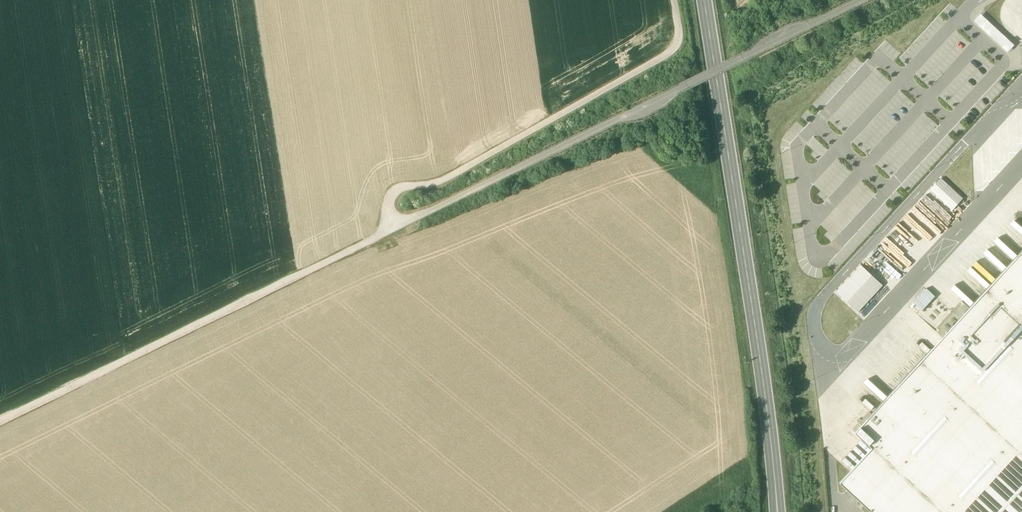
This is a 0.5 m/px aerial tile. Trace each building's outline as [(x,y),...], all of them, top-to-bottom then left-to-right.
[(1007,52),(1014,44),(980,13),(973,20),(1007,52)] [(940,176),(929,189),(957,214),(968,201),(940,176)] [(1009,194),(1021,205),(1021,193),(1015,187),(1009,194)] [(840,483),(872,511),(1021,511),(1021,252),(856,433),(872,448),(840,483)] [(858,313),(883,285),(860,264),(835,292),(858,313)] [(922,310),(937,294),(941,298),(946,293),(932,280),(912,301),(922,310)] [(892,368),(882,378),(891,386),(900,376),(892,368)] [(848,456),(854,460),(866,445),(860,440),(848,456)]
